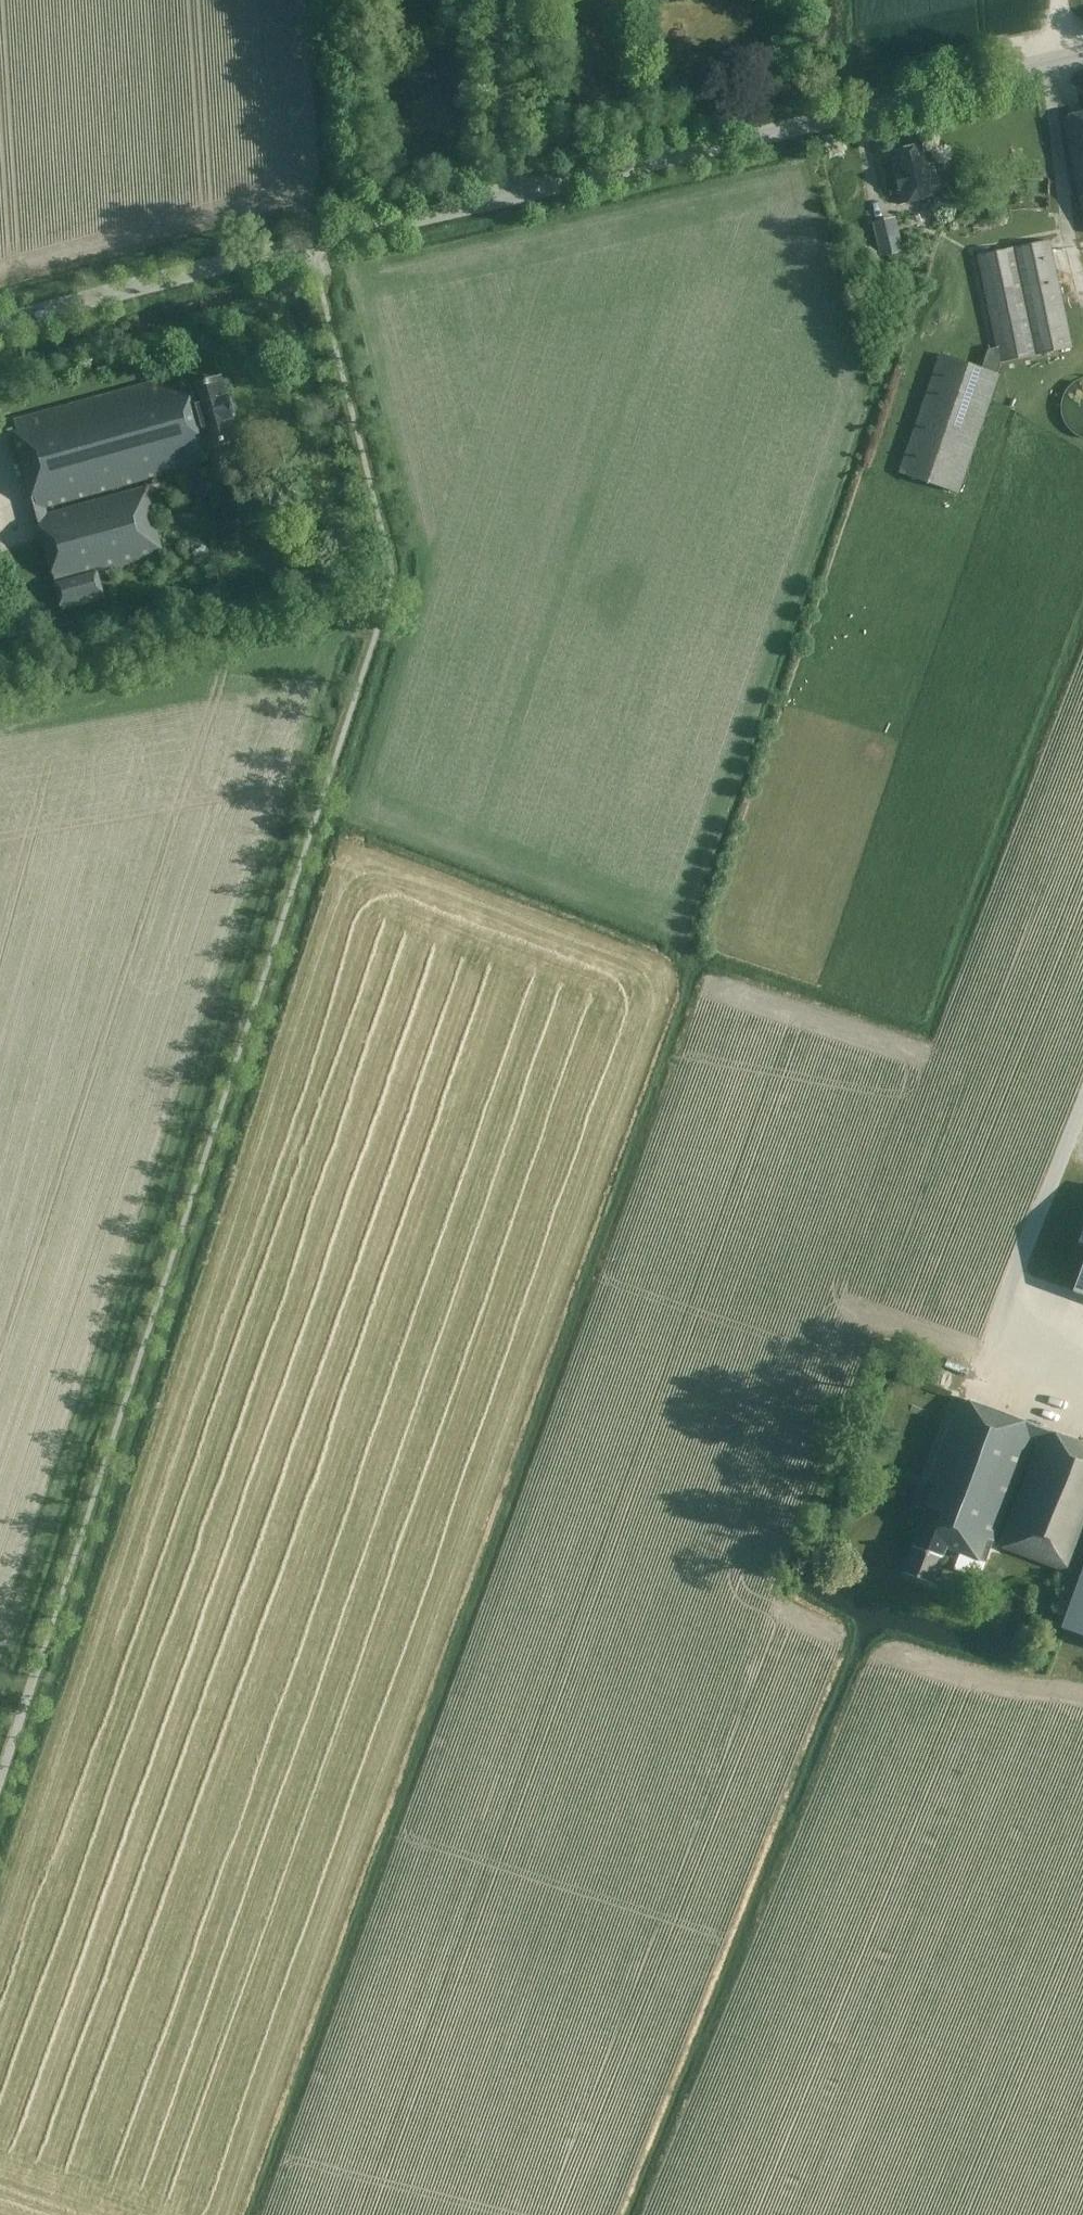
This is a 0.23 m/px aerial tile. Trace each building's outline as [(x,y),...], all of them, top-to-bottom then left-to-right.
[(1082,214),(1082,113),(1062,117),(1082,214)] [(900,204),(940,195),(931,155),(923,157),(921,145),(896,151),(898,158),(892,159),(899,190),(897,190),(900,204)] [(903,251),(896,217),(872,222),(880,256),(903,251)] [(997,373),(1001,362),(1071,347),(1049,240),(978,255),(997,346),(988,348),(983,365),(940,353),(923,402),(899,471),(957,492),(999,374),(997,373)] [(185,388),(183,381),(164,386),(163,380),(11,421),(62,609),(105,598),(98,571),(162,553),(144,487),(46,514),(44,506),(186,467),(184,460),(203,455),(201,448),(238,438),(221,378),(185,388)] [(1082,1293),(1082,1264),(1073,1290),(1082,1293)] [(1082,1548),(1082,1443),(958,1397),(916,1506),(926,1510),(903,1571),(932,1582),(945,1546),(985,1561),(1030,1441),(1038,1444),(1000,1545),(1074,1573),(1082,1548)] [(1062,1625),(1082,1633),(1082,1568),(1062,1625)]
